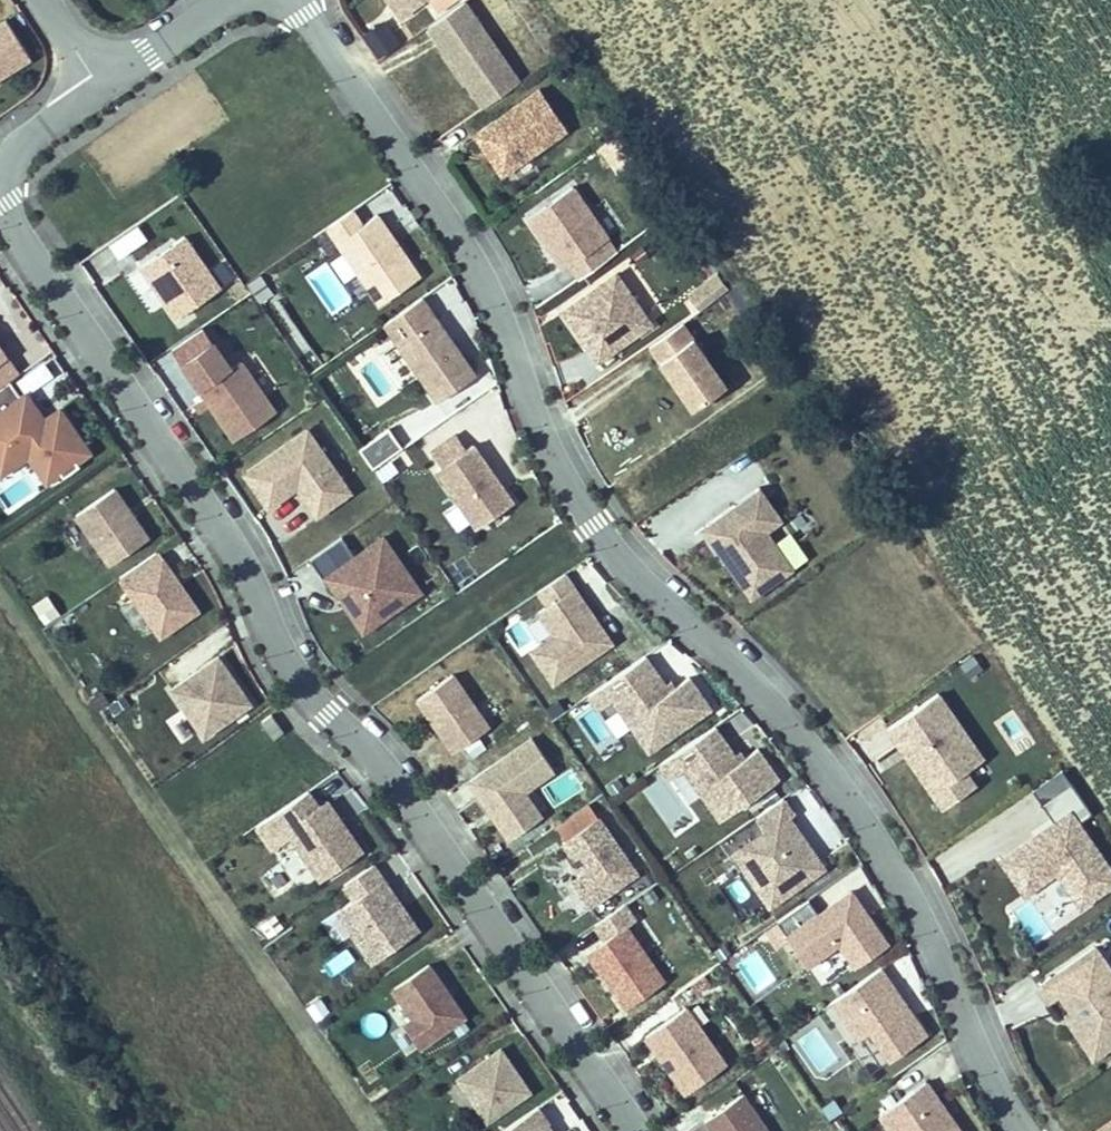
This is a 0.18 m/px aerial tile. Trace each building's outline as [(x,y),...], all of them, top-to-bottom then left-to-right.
[(394,16),(416,0),(383,0),(394,16)] [(519,83),(464,4),(427,29),(482,108),(519,83)] [(0,24),(0,77),(29,58),(7,20),(0,24)] [(567,131),(540,90),(473,135),(500,175),(567,131)] [(606,237),(571,186),(526,216),(561,267),(568,263),(578,277),(604,259),(595,245),(606,237)] [(376,216),(361,226),(351,210),(325,227),(336,243),(378,305),(418,278),(376,216)] [(218,288),(184,237),(141,266),(153,283),(176,317),(218,288)] [(695,313),(728,290),(715,272),(682,295),(695,313)] [(275,296),(261,275),(246,285),(259,306),(275,296)] [(650,332),(612,275),(560,311),(598,367),(650,332)] [(472,377),(420,300),(384,325),(436,402),(472,377)] [(681,324),(646,349),(691,411),(727,387),(681,324)] [(11,381),(20,375),(0,346),(0,388),(11,381)] [(273,416),(240,365),(228,373),(210,346),(181,365),(199,392),(232,443),(273,416)] [(28,395),(23,399),(11,381),(0,388),(0,454),(19,442),(29,456),(47,483),(61,474),(64,479),(80,468),(77,463),(90,455),(62,412),(46,423),(28,395)] [(388,423),(357,442),(381,481),(412,463),(388,423)] [(348,493),(306,431),(243,473),(266,507),(295,487),(315,516),(348,493)] [(451,435),(426,451),(436,467),(432,469),(468,529),(505,505),(468,446),(461,451),(451,435)] [(1,475),(29,456),(19,442),(0,454),(0,472),(1,475)] [(134,517),(117,491),(78,516),(111,565),(149,540),(134,517)] [(756,492),(699,529),(730,577),(738,572),(752,595),(786,573),(761,534),(776,524),(756,492)] [(340,539),(308,561),(321,581),(324,579),(336,596),(361,632),(418,593),(382,539),(354,558),(340,539)] [(161,554),(124,580),(164,638),(201,613),(182,585),(161,554)] [(537,592),(546,606),(537,613),(553,636),(539,645),(530,652),(551,683),(609,645),(588,613),(572,589),(562,575),(537,592)] [(30,601),(42,622),(59,613),(47,592),(30,601)] [(553,636),(537,613),(523,622),(539,645),(553,636)] [(965,677),(982,671),(974,651),(957,658),(965,677)] [(646,655),(602,686),(647,752),(708,711),(688,680),(668,693),(646,655)] [(220,656),(172,689),(205,735),(252,703),(235,679),(220,656)] [(486,729),(451,676),(415,701),(432,726),(451,753),(486,729)] [(935,694),(881,731),(936,811),(990,774),(935,694)] [(1012,709),(993,722),(1016,756),(1036,742),(1012,709)] [(675,758),(720,822),(779,782),(758,752),(740,764),(717,730),(675,758)] [(530,740),(468,781),(484,805),(506,838),(539,817),(521,792),(551,771),(530,740)] [(996,861),(1023,897),(1041,887),(1061,917),(1110,886),(1110,869),(1077,820),(1087,813),(1056,774),(1029,792),(1050,823),(996,861)] [(307,794),(274,816),(319,883),(361,854),(333,814),(328,817),(324,819),(307,794)] [(731,855),(765,906),(820,870),(785,818),(790,815),(780,802),(754,818),(762,832),(731,855)] [(596,820),(560,843),(569,857),(582,876),(569,885),(585,909),(634,877),(596,820)] [(334,915),(368,964),(414,934),(397,909),(369,869),(341,888),(350,903),(334,915)] [(806,966),(838,945),(854,968),(887,946),(851,894),(818,916),(808,901),(776,923),(806,966)] [(631,922),(624,909),(594,929),(603,941),(586,954),(597,968),(625,1008),(662,983),(624,928),(631,922)] [(331,976),(354,955),(342,941),(318,961),(331,976)] [(838,945),(806,966),(822,990),(854,968),(838,945)] [(732,957),(745,993),(773,983),(761,947),(732,957)] [(1060,997),(1071,1012),(1074,1010),(1081,1019),(1070,1026),(1093,1060),(1110,1047),(1110,972),(1106,965),(1095,948),(1038,987),(1049,1004),(1060,997)] [(426,966),(390,991),(409,1020),(401,1025),(417,1049),(462,1019),(442,990),(426,966)] [(905,1006),(880,969),(831,1002),(857,1041),(868,1033),(888,1061),(926,1036),(905,1006)] [(1064,1016),(1070,1026),(1081,1019),(1074,1010),(1071,1012),(1064,1016)] [(683,1011),(643,1038),(655,1054),(684,1095),(723,1069),(683,1011)] [(512,1068),(499,1049),(458,1077),(487,1120),(528,1091),(512,1068)] [(886,1130),(953,1130),(937,1108),(921,1085),(876,1115),(886,1130)] [(702,1124),(707,1130),(764,1130),(741,1098),(702,1124)] [(502,1130),(547,1130),(544,1127),(547,1124),(543,1117),(536,1108),(502,1130)]
